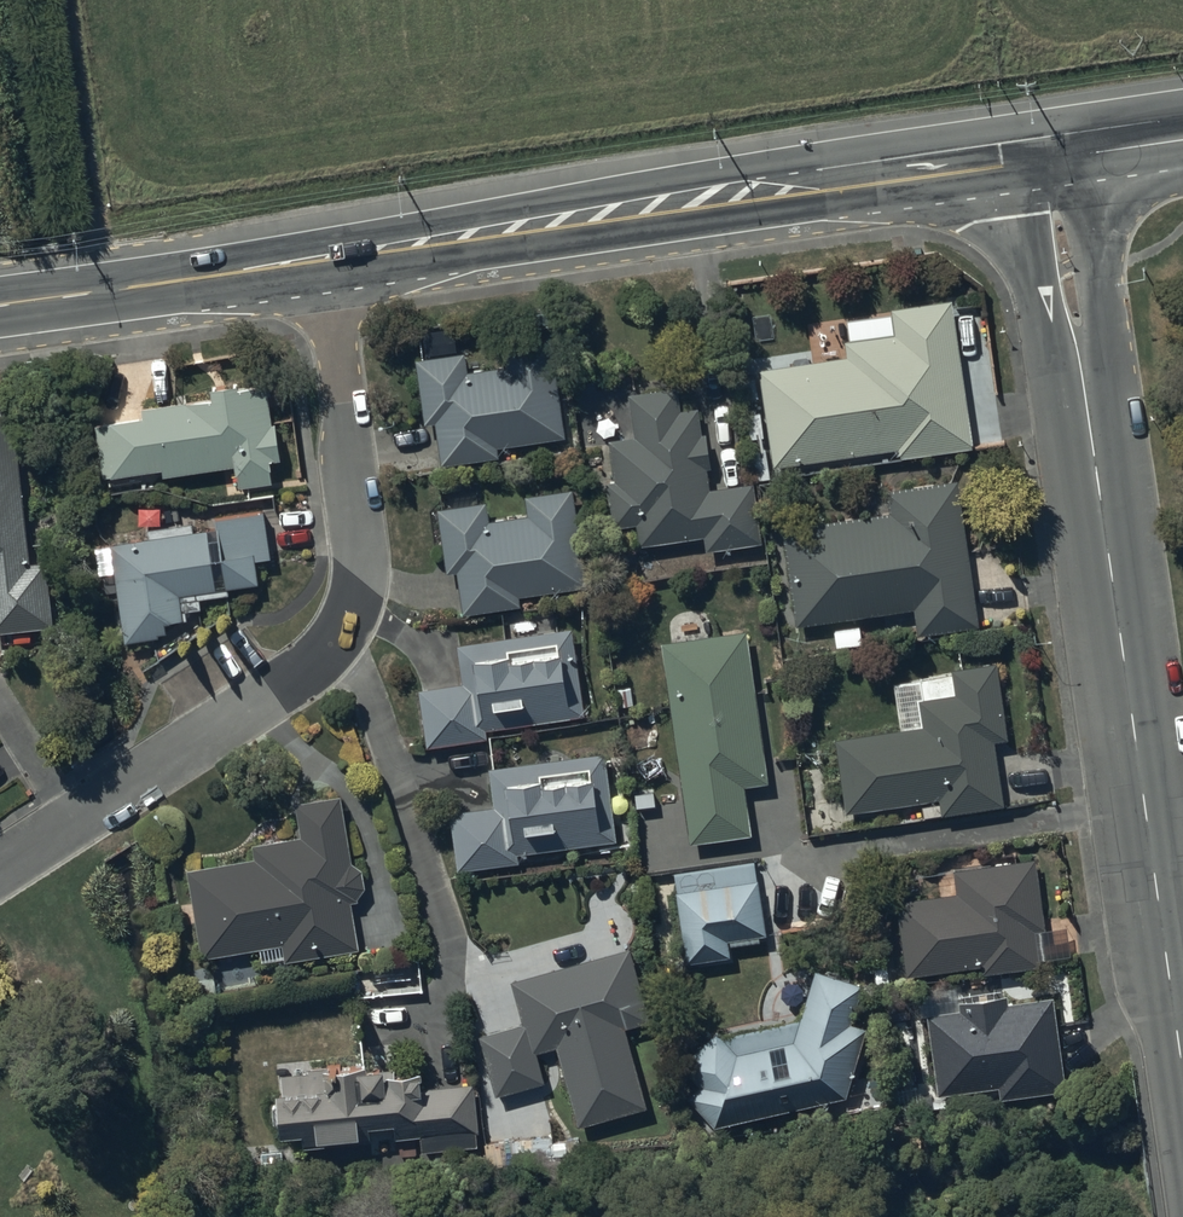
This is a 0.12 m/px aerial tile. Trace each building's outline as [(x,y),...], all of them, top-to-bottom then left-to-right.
[(845,354),(757,368),(772,464),(898,445),(900,458),(973,447),(949,296),(890,305),(894,330),(843,339),(845,354)] [(467,349),(414,356),(423,421),(433,419),(439,462),(497,454),(496,443),(563,434),(551,341),(501,348),(503,363),(469,367),(467,349)] [(143,419),(93,426),(101,480),(160,471),(161,475),(234,465),(237,485),(272,480),(269,457),(281,455),(276,419),(272,420),(267,383),(211,391),(212,400),(142,410),(143,419)] [(676,383),(628,391),(634,433),(609,437),(615,477),(605,478),(613,530),(634,527),(636,542),(703,532),(706,548),(762,539),(753,480),(710,486),(707,463),(710,463),(705,431),(702,431),(698,404),(680,407),(676,383)] [(0,400),(0,630),(53,623),(46,557),(28,558),(9,399),(0,400)] [(889,510),(782,523),(795,623),(912,608),(915,632),(977,624),(958,477),(886,486),(889,510)] [(486,497),(435,505),(445,570),(455,569),(461,612),(519,603),(518,594),(587,584),(572,485),(523,493),(526,512),(489,517),(486,497)] [(265,508),(215,515),(224,584),(257,580),(254,556),(271,554),(265,508)] [(220,603),(208,525),(194,527),(193,519),(148,526),(149,533),(109,539),(123,638),(157,633),(156,629),(167,628),(165,618),(186,615),(185,608),(220,603)] [(462,678),(417,685),(426,743),(487,733),(486,726),(582,711),(569,625),(456,643),(462,678)] [(746,626),(659,639),(688,841),(749,832),(743,784),(768,781),(746,626)] [(899,725),(834,734),(845,809),(937,796),(939,810),(1001,802),(992,740),(1007,738),(997,662),(892,677),(899,725)] [(518,859),(517,850),(617,839),(607,749),(488,763),(492,803),(450,808),(456,866),(518,859)] [(254,856),(185,865),(202,956),(259,945),(261,959),(281,956),(281,958),(359,944),(351,900),(357,899),(356,895),(364,884),(361,866),(351,860),(342,792),(294,798),(299,833),(252,839),(254,856)] [(956,890),(895,898),(906,973),(980,963),(981,971),(1039,963),(1034,927),(1045,925),(1035,854),(953,865),(956,890)] [(756,858),(672,869),(684,958),(728,953),(726,937),(765,932),(756,858)] [(535,1048),(553,1043),(577,1124),(648,1103),(625,1025),(651,1017),(628,942),(509,978),(522,1022),(478,1035),(495,1091),(543,1077),(535,1048)] [(689,1090),(715,1121),(846,1092),(866,1025),(850,1020),(862,980),(815,966),(801,1012),(723,1033),(719,1027),(682,1059),(700,1081),(689,1090)] [(961,1007),(927,1011),(936,1092),(998,1084),(999,1093),(1066,1085),(1055,993),(1007,999),(1007,992),(959,998),(961,1007)] [(302,1129),(303,1144),(371,1139),(369,1119),(393,1117),(394,1135),(420,1133),(421,1149),(479,1144),(474,1080),(423,1084),(422,1065),(386,1068),(385,1058),(283,1067),(285,1086),(277,1087),(280,1131),(302,1129)]
